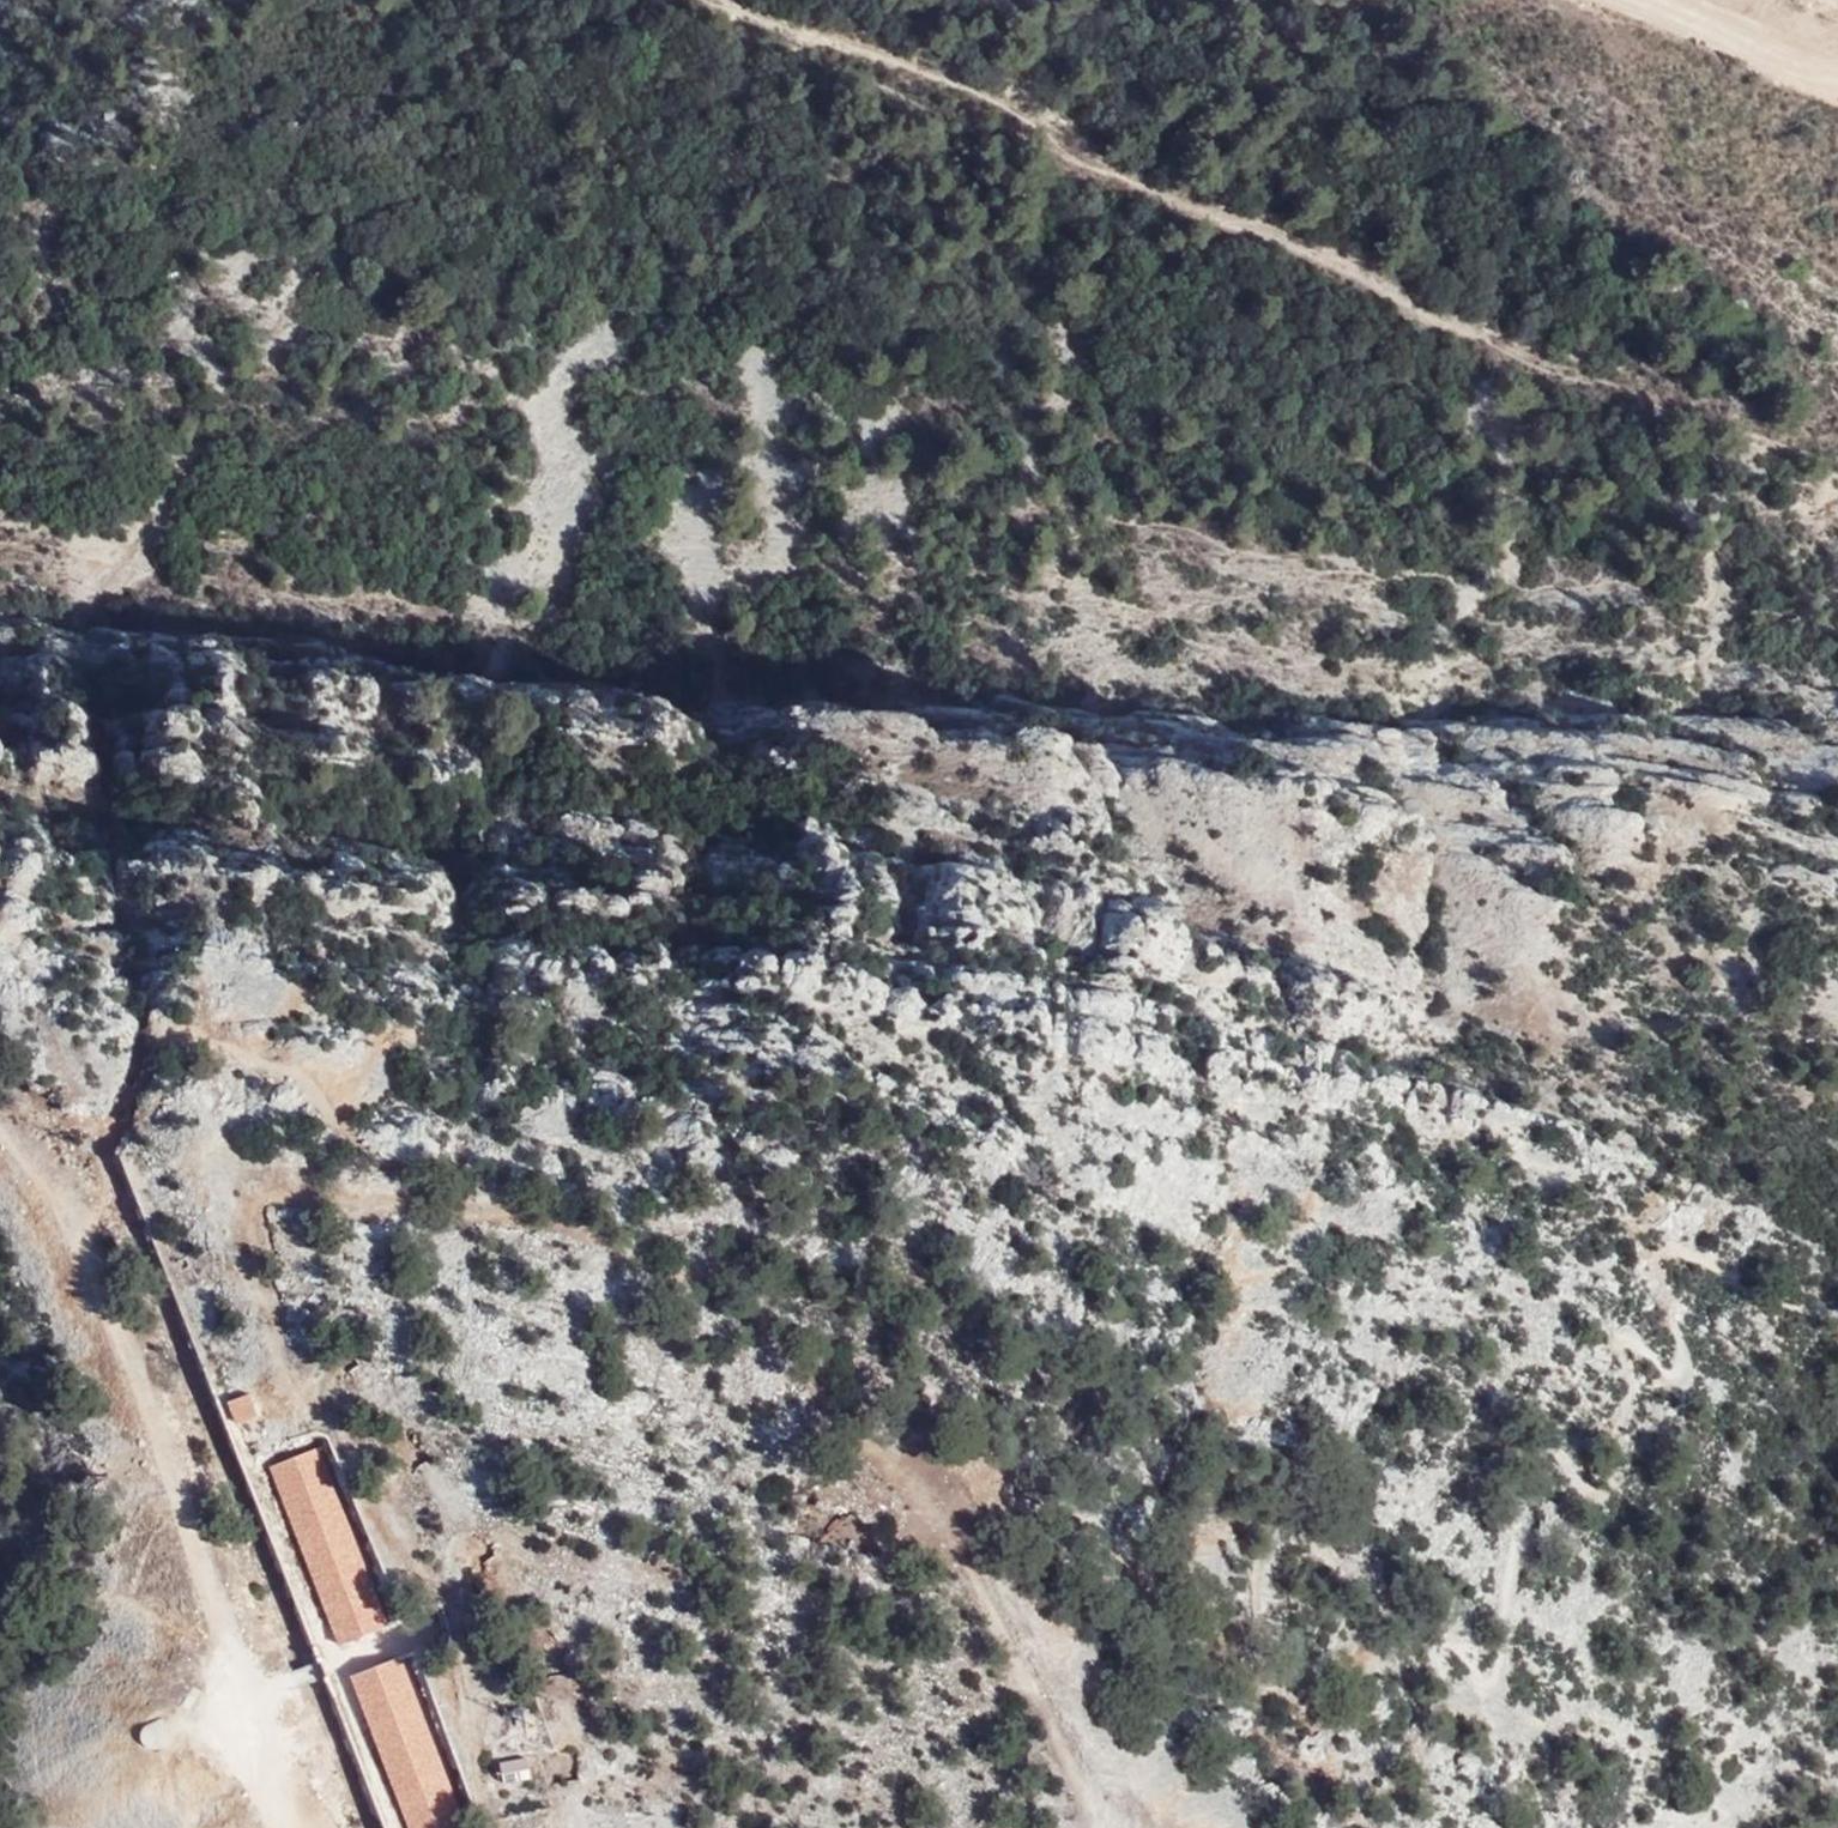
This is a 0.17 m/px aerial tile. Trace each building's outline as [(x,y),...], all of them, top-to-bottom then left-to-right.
[(246,1393),(225,1400),(233,1422),(254,1414),(246,1393)] [(318,1449),(270,1466),(337,1644),(384,1626),(318,1449)] [(348,1675),(405,1827),(461,1827),(397,1657),(348,1675)] [(151,1751),(159,1750),(174,1741),(161,1719),(147,1726),(141,1731),(140,1740),(144,1747),(151,1751)] [(526,1757),(497,1760),(499,1782),(528,1779),(526,1757)]
